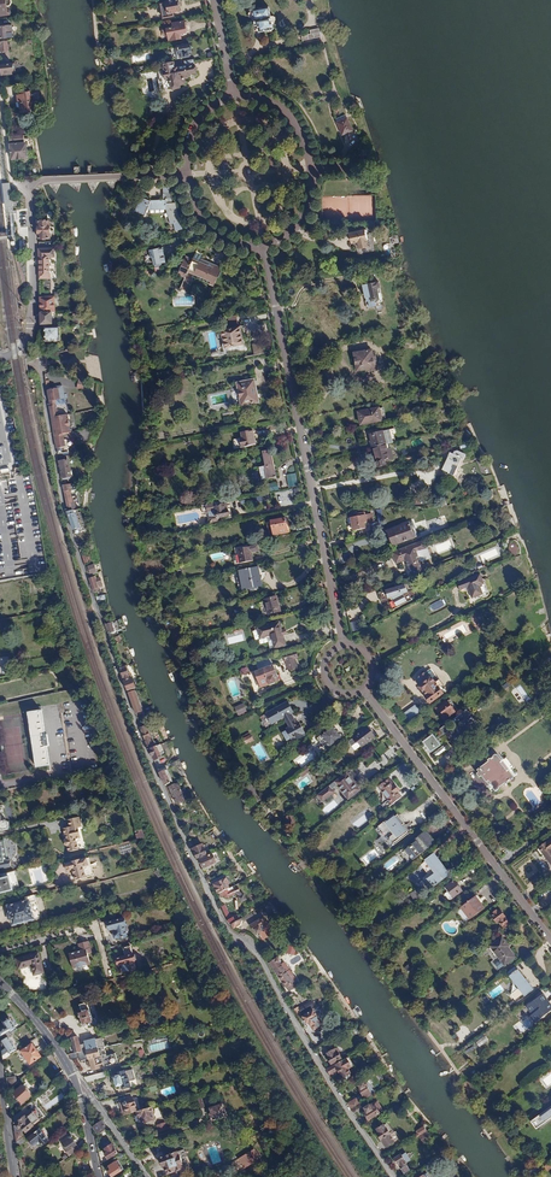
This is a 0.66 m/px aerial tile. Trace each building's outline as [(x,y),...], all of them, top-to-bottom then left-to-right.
[(11,14),(10,6),(7,6),(6,0),(0,0),(0,15),(11,14)] [(175,12),(182,11),(180,0),(175,0),(165,2),(167,13),(168,13),(169,16),(176,15),(175,12)] [(260,34),(267,32),(268,34),(272,33),(272,31),(274,31),(272,23),(274,23),(275,21),(275,18),(273,17),(269,18),(267,8),(248,12),(250,22),(252,21),(254,30),(259,29),(260,34)] [(185,21),(174,24),(175,28),(169,29),(171,40),(182,38),(182,33),(188,32),(185,21)] [(0,26),(0,28),(1,37),(12,36),(11,25),(0,26)] [(302,37),(303,42),(322,38),(320,29),(313,30),(314,34),(302,37)] [(8,40),(0,41),(0,46),(1,50),(9,49),(8,40)] [(181,53),(182,58),(191,56),(190,52),(192,51),(191,44),(179,46),(180,53),(181,53)] [(185,80),(189,79),(188,76),(190,75),(197,74),(194,61),(187,62),(188,68),(177,70),(176,63),(164,65),(168,80),(172,79),(174,90),(181,89),(180,85),(186,83),(185,80)] [(13,63),(1,64),(2,74),(13,73),(13,70),(14,70),(13,63)] [(18,92),(19,101),(16,101),(17,107),(22,107),(22,112),(34,110),(31,90),(18,92)] [(353,133),(343,136),(346,148),(356,146),(353,133)] [(7,135),(11,160),(28,158),(26,142),(23,137),(7,135)] [(3,183),(2,183),(5,207),(6,207),(9,206),(13,206),(10,183),(8,183),(7,183),(3,183)] [(169,199),(152,201),(142,197),(137,211),(147,215),(150,210),(170,208),(173,223),(182,221),(178,201),(174,202),(174,197),(168,198),(169,199)] [(0,241),(5,241),(7,241),(7,238),(9,238),(11,238),(11,239),(11,242),(11,245),(13,245),(15,245),(14,241),(14,239),(14,235),(14,234),(14,233),(14,232),(14,231),(14,230),(14,229),(14,228),(14,227),(14,226),(13,224),(13,223),(13,222),(13,221),(13,220),(13,219),(13,218),(13,217),(13,216),(13,215),(12,215),(11,216),(11,217),(11,218),(11,219),(11,220),(11,221),(11,222),(11,223),(11,224),(11,227),(12,228),(12,229),(12,230),(12,231),(12,232),(12,233),(12,234),(12,235),(12,236),(9,236),(7,236),(7,234),(4,234),(0,234),(0,241)] [(36,220),(36,226),(36,227),(36,230),(36,232),(36,234),(36,235),(36,240),(37,240),(40,240),(46,240),(49,240),(50,240),(50,235),(50,234),(50,232),(50,229),(50,227),(50,226),(50,220),(49,220),(46,220),(45,220),(41,220),(40,220),(37,220),(36,220)] [(352,248),(358,247),(358,248),(367,247),(365,241),(367,241),(366,235),(350,238),(352,248)] [(165,274),(163,262),(168,261),(165,246),(153,249),(155,256),(156,256),(158,263),(154,264),(157,276),(165,274)] [(39,248),(38,248),(38,259),(38,260),(38,264),(38,266),(38,269),(38,271),(38,274),(39,279),(50,279),(50,259),(50,258),(54,257),(54,248),(39,248)] [(180,273),(220,291),(229,268),(209,260),(207,263),(202,261),(205,253),(198,250),(195,258),(188,255),(180,273)] [(180,289),(186,291),(189,281),(183,280),(180,289)] [(367,302),(369,302),(370,307),(376,306),(375,301),(383,299),(379,282),(361,286),(362,292),(365,291),(367,302)] [(54,296),(39,297),(39,304),(39,307),(39,312),(41,312),(42,312),(47,312),(48,312),(52,312),(55,312),(54,306),(54,304),(54,296)] [(41,312),(39,312),(39,325),(52,324),(52,312),(48,312),(47,312),(42,312),(41,312)] [(240,325),(222,329),(226,347),(244,343),(240,325)] [(44,334),(44,342),(59,342),(58,327),(44,328),(44,334)] [(370,351),(353,355),(356,372),(371,369),(369,357),(371,357),(370,351)] [(85,380),(78,379),(77,389),(84,390),(85,380)] [(255,379),(238,383),(242,406),(260,402),(255,379)] [(47,390),(48,401),(60,399),(64,398),(63,385),(46,387),(47,390)] [(58,415),(57,405),(49,406),(48,406),(50,417),(58,415)] [(379,409),(359,413),(362,425),(382,421),(381,419),(383,418),(381,410),(380,411),(379,409)] [(68,414),(58,415),(50,417),(54,436),(64,434),(71,433),(68,414)] [(395,442),(392,428),(382,431),(382,432),(386,444),(386,445),(395,442)] [(241,438),(243,447),(256,444),(253,430),(243,432),(244,438),(241,438)] [(375,434),(370,435),(372,442),(373,447),(386,444),(382,432),(375,434)] [(64,434),(54,436),(54,438),(55,441),(56,448),(57,454),(68,452),(66,439),(64,439),(64,437),(64,434)] [(386,444),(373,447),(374,448),(377,463),(385,461),(389,460),(387,452),(388,451),(386,445),(386,444)] [(275,470),(271,450),(263,452),(266,467),(265,467),(265,472),(275,470)] [(463,459),(450,454),(444,471),(456,476),(463,459)] [(59,461),(58,461),(61,479),(62,478),(71,477),(68,459),(67,459),(59,461)] [(48,573),(32,475),(24,477),(22,467),(14,469),(16,478),(11,479),(10,472),(0,474),(0,480),(1,484),(0,484),(0,581),(48,573)] [(288,474),(288,485),(297,485),(297,474),(288,474)] [(268,485),(270,492),(279,490),(277,482),(268,485)] [(62,485),(63,492),(70,491),(71,491),(70,484),(62,485)] [(70,491),(63,492),(67,510),(73,509),(70,491)] [(227,501),(205,505),(207,511),(212,511),(213,522),(222,520),(222,517),(235,514),(234,509),(229,510),(227,501)] [(66,511),(72,530),(80,528),(81,528),(76,511),(75,512),(72,513),(71,510),(66,511)] [(368,524),(366,516),(352,519),(353,523),(354,523),(356,531),(366,529),(365,524),(368,524)] [(286,518),(271,521),(274,535),(289,532),(286,518)] [(398,531),(402,542),(421,536),(417,524),(414,523),(400,528),(401,530),(398,531)] [(407,560),(413,575),(423,571),(416,553),(425,549),(423,542),(394,554),(398,563),(407,560)] [(252,552),(251,547),(239,549),(241,563),(254,561),(252,552)] [(86,552),(81,553),(85,564),(89,562),(86,552)] [(87,566),(86,566),(88,575),(96,573),(96,572),(95,570),(95,568),(94,564),(87,566)] [(255,574),(254,568),(241,571),(242,576),(244,576),(245,583),(249,582),(251,590),(258,588),(257,581),(262,580),(260,573),(255,574)] [(484,593),(481,585),(485,584),(481,574),(467,580),(467,581),(463,582),(464,583),(460,585),(463,590),(470,587),(471,590),(474,597),(484,593)] [(95,576),(89,578),(92,589),(93,592),(100,590),(98,588),(95,576)] [(392,591),(395,599),(410,594),(414,592),(411,584),(392,591)] [(410,594),(400,600),(404,606),(414,600),(410,594)] [(277,597),(266,600),(270,615),(281,612),(277,597)] [(442,600),(431,604),(433,611),(445,606),(442,600)] [(106,623),(105,624),(108,633),(109,633),(113,631),(114,631),(112,622),(111,622),(106,623)] [(261,637),(272,634),(275,647),(285,645),(280,623),(270,625),(271,626),(259,628),(261,637)] [(295,651),(282,654),(289,672),(298,669),(295,660),(298,658),(295,651)] [(119,667),(118,667),(120,673),(123,680),(124,679),(130,677),(131,676),(129,670),(127,664),(125,665),(119,667)] [(271,664),(261,668),(268,684),(278,680),(271,664)] [(416,678),(432,670),(429,665),(413,673),(416,678)] [(268,684),(261,668),(253,672),(260,688),(268,684)] [(124,679),(123,680),(127,691),(135,688),(131,676),(130,677),(124,679)] [(520,680),(516,676),(507,683),(511,687),(520,680)] [(444,693),(432,677),(421,685),(429,695),(427,697),(431,702),(444,693)] [(136,690),(128,692),(135,713),(143,711),(136,690)] [(448,701),(437,709),(446,720),(456,713),(448,701)] [(238,716),(247,712),(243,704),(234,707),(238,716)] [(415,705),(404,713),(409,720),(420,712),(415,705)] [(41,710),(27,712),(36,767),(46,766),(46,769),(50,768),(41,710)] [(457,725),(459,728),(471,719),(470,718),(471,716),(467,710),(452,722),(455,726),(457,725)] [(293,738),(296,737),(299,742),(303,740),(301,736),(303,735),(301,734),(304,732),(299,722),(296,723),(295,721),(288,725),(290,727),(287,729),(293,738)] [(141,729),(140,729),(140,730),(141,731),(141,732),(144,739),(144,740),(145,741),(147,747),(147,748),(148,749),(149,749),(153,747),(154,747),(154,746),(154,745),(153,744),(151,739),(151,738),(151,737),(148,730),(147,729),(147,728),(147,726),(146,727),(141,729)] [(334,726),(318,738),(327,750),(344,738),(334,726)] [(368,727),(355,737),(358,742),(364,738),(369,743),(376,737),(368,727)] [(251,735),(244,739),(247,744),(254,740),(251,735)] [(438,741),(434,735),(424,743),(432,752),(442,745),(441,744),(442,743),(439,740),(438,741)] [(149,749),(148,749),(148,750),(150,755),(151,756),(153,761),(154,761),(155,760),(158,759),(161,758),(157,746),(156,746),(154,746),(154,747),(153,747),(149,749)] [(500,789),(508,783),(508,784),(514,780),(513,779),(515,777),(510,772),(509,773),(506,769),(501,763),(503,762),(499,756),(498,757),(497,756),(491,760),(492,762),(480,771),(482,773),(479,775),(481,778),(484,776),(489,782),(490,781),(496,788),(495,789),(498,792),(501,790),(500,789)] [(393,772),(400,783),(406,779),(399,768),(393,772)] [(158,773),(164,785),(165,785),(169,783),(170,782),(173,781),(167,769),(165,770),(164,770),(163,770),(159,772),(158,772),(158,773)] [(388,780),(378,788),(392,806),(402,798),(398,794),(401,792),(395,784),(392,786),(388,780)] [(336,781),(325,789),(338,806),(349,798),(336,781)] [(169,786),(168,786),(173,797),(174,801),(176,805),(177,804),(179,803),(182,802),(184,801),(185,801),(183,797),(182,793),(181,791),(179,787),(177,782),(176,783),(169,786)] [(319,794),(307,802),(312,808),(324,800),(319,794)] [(405,824),(398,815),(396,817),(394,814),(379,826),(384,833),(389,829),(393,834),(391,836),(390,838),(390,840),(392,842),(394,842),(395,842),(408,832),(403,825),(405,824)] [(80,839),(78,828),(81,828),(79,818),(68,820),(70,828),(63,829),(65,840),(64,842),(64,845),(67,847),(68,852),(77,850),(76,844),(80,839)] [(9,829),(10,826),(9,823),(8,821),(1,823),(0,823),(0,831),(9,829)] [(424,836),(419,840),(425,848),(430,844),(427,839),(429,838),(426,834),(424,836)] [(540,848),(540,849),(539,850),(545,857),(546,856),(550,864),(550,840),(540,848)] [(11,868),(14,870),(16,867),(13,864),(10,864),(10,860),(7,860),(5,841),(0,842),(0,870),(11,868)] [(130,843),(119,846),(121,854),(132,852),(130,843)] [(203,843),(191,848),(196,859),(208,854),(203,843)] [(213,854),(198,860),(203,869),(217,863),(213,854)] [(451,874),(436,856),(430,860),(439,871),(429,879),(434,887),(451,874)] [(67,871),(72,870),(75,880),(85,878),(83,867),(88,865),(86,857),(70,861),(70,862),(65,863),(67,871)] [(7,873),(8,876),(0,878),(0,893),(12,890),(12,887),(18,885),(15,871),(7,873)] [(225,874),(212,881),(218,893),(222,891),(232,886),(225,874)] [(464,892),(455,880),(446,887),(455,898),(464,892)] [(223,893),(220,895),(221,898),(224,896),(226,899),(235,895),(237,894),(240,893),(238,888),(233,890),(232,887),(232,886),(222,891),(223,893)] [(413,901),(419,898),(416,891),(410,893),(413,901)] [(237,894),(241,903),(247,900),(244,894),(242,895),(241,892),(237,894)] [(34,897),(25,899),(25,902),(7,907),(12,926),(34,921),(29,905),(36,903),(34,897)] [(461,908),(470,920),(485,909),(476,897),(461,908)] [(498,923),(500,922),(504,928),(510,923),(506,918),(507,917),(501,910),(498,912),(497,910),(495,912),(496,914),(493,916),(493,917),(492,921),(497,922),(498,923)] [(112,914),(98,918),(99,923),(113,919),(112,914)] [(125,917),(104,922),(107,931),(111,930),(114,939),(128,936),(126,927),(127,926),(125,917)] [(260,919),(259,918),(249,924),(249,925),(253,930),(253,931),(254,931),(255,933),(256,933),(257,934),(257,933),(261,939),(268,935),(265,929),(266,928),(263,924),(260,919)] [(232,925),(234,930),(243,925),(241,921),(236,923),(232,925)] [(499,962),(498,961),(495,964),(499,970),(504,966),(514,958),(507,949),(508,947),(502,939),(490,948),(500,961),(499,962)] [(90,965),(88,954),(92,953),(89,941),(78,944),(80,951),(69,954),(73,969),(90,965)] [(135,972),(133,963),(136,962),(136,961),(136,959),(135,955),(134,954),(134,953),(132,953),(130,945),(122,948),(124,955),(114,958),(114,959),(115,960),(115,964),(116,966),(116,967),(120,966),(123,975),(124,975),(127,974),(131,973),(134,972),(135,972)] [(38,954),(16,960),(19,969),(32,966),(34,976),(44,973),(38,954)] [(277,957),(269,964),(288,986),(291,984),(294,987),(300,982),(287,965),(284,968),(279,962),(279,960),(277,957)] [(406,971),(413,967),(410,963),(404,967),(406,971)] [(534,989),(517,967),(508,974),(513,981),(515,979),(527,995),(534,989)] [(535,1009),(543,1018),(550,1012),(550,1003),(545,995),(532,1004),(531,1003),(528,1006),(532,1011),(535,1009)] [(438,1001),(429,1008),(433,1013),(442,1006),(438,1001)] [(305,1014),(306,1016),(304,1018),(308,1023),(310,1022),(315,1030),(317,1029),(319,1030),(320,1030),(321,1030),(322,1029),(323,1028),(323,1027),(323,1026),(322,1025),(312,1009),(311,1009),(307,1012),(305,1014)] [(89,1010),(77,1013),(80,1027),(92,1024),(89,1010)] [(9,1032),(14,1029),(7,1019),(2,1022),(6,1028),(0,1031),(0,1035),(9,1032)] [(70,1038),(74,1053),(77,1053),(85,1051),(97,1048),(95,1038),(83,1041),(84,1044),(80,1045),(78,1036),(70,1038)] [(485,1036),(477,1042),(480,1047),(489,1041),(485,1036)] [(6,1038),(0,1041),(5,1048),(6,1051),(8,1054),(15,1050),(6,1038)] [(161,1041),(144,1044),(146,1051),(162,1049),(161,1041)] [(31,1043),(19,1051),(29,1065),(41,1057),(31,1043)] [(331,1064),(332,1064),(333,1066),(342,1061),(340,1058),(341,1058),(332,1044),(325,1048),(328,1053),(327,1053),(330,1057),(327,1059),(331,1064)] [(97,1048),(85,1051),(88,1059),(91,1070),(100,1068),(99,1065),(103,1064),(105,1068),(119,1064),(116,1056),(103,1059),(100,1048),(97,1048)] [(81,1061),(88,1059),(85,1051),(77,1053),(79,1058),(81,1061)] [(331,1076),(338,1071),(343,1078),(344,1077),(346,1080),(351,1077),(349,1074),(351,1073),(348,1068),(353,1065),(348,1057),(342,1061),(333,1066),(327,1069),(331,1076)] [(115,1087),(120,1086),(121,1089),(131,1087),(129,1081),(135,1079),(133,1069),(125,1071),(120,1072),(120,1075),(115,1076),(114,1075),(113,1075),(112,1075),(111,1076),(111,1078),(112,1078),(113,1079),(115,1087)] [(63,1071),(55,1077),(59,1081),(60,1080),(66,1075),(63,1071)] [(104,1072),(84,1077),(87,1082),(105,1077),(104,1072)] [(69,1081),(66,1075),(60,1080),(64,1085),(69,1081)] [(15,1077),(6,1078),(8,1091),(16,1084),(15,1077)] [(359,1086),(361,1089),(360,1090),(366,1101),(369,1098),(372,1097),(366,1087),(368,1086),(366,1082),(359,1086)] [(22,1086),(11,1096),(20,1105),(32,1096),(22,1086)] [(205,1096),(197,1099),(201,1109),(208,1106),(205,1096)] [(351,1103),(349,1104),(352,1110),(360,1104),(357,1099),(356,1100),(354,1097),(350,1100),(351,1103)] [(366,1101),(362,1104),(368,1113),(366,1115),(370,1121),(380,1114),(376,1108),(375,1108),(373,1104),(374,1103),(374,1101),(373,1099),(371,1098),(369,1098),(366,1101)] [(121,1102),(119,1103),(123,1116),(125,1115),(138,1111),(134,1099),(125,1101),(124,1101),(123,1102),(121,1102)] [(225,1116),(224,1114),(226,1114),(224,1110),(223,1111),(221,1104),(210,1108),(211,1112),(209,1113),(212,1120),(225,1116)] [(153,1109),(151,1109),(151,1107),(138,1111),(140,1118),(142,1117),(143,1122),(154,1119),(152,1112),(154,1112),(153,1109)] [(37,1109),(27,1117),(33,1125),(43,1116),(37,1109)] [(534,1123),(538,1128),(550,1119),(550,1110),(534,1123)] [(14,1122),(16,1124),(13,1126),(17,1130),(21,1128),(24,1133),(34,1126),(33,1125),(27,1117),(24,1115),(14,1122)] [(105,1129),(102,1125),(104,1124),(101,1120),(92,1126),(97,1133),(98,1132),(99,1134),(105,1129)] [(165,1122),(156,1125),(159,1134),(168,1131),(165,1122)] [(394,1132),(388,1123),(377,1130),(380,1134),(378,1135),(386,1147),(394,1142),(390,1135),(394,1132)] [(32,1146),(38,1141),(41,1146),(48,1142),(45,1138),(49,1135),(44,1128),(40,1131),(38,1129),(26,1137),(32,1146)] [(13,1132),(15,1142),(22,1136),(19,1132),(13,1132)] [(25,1141),(22,1136),(15,1142),(15,1148),(25,1141)] [(68,1139),(61,1144),(67,1152),(69,1155),(73,1152),(74,1147),(77,1145),(73,1141),(71,1142),(70,1140),(71,1139),(71,1138),(71,1137),(70,1136),(69,1136),(68,1137),(68,1138),(68,1139)] [(104,1154),(107,1159),(116,1153),(110,1144),(104,1149),(106,1152),(104,1154)] [(252,1150),(240,1158),(244,1163),(255,1156),(252,1150)] [(166,1174),(184,1168),(179,1151),(158,1157),(161,1168),(163,1167),(166,1174)] [(401,1155),(394,1159),(401,1168),(407,1164),(401,1155)] [(111,1176),(112,1176),(121,1171),(115,1161),(108,1166),(110,1169),(107,1171),(111,1176)]
